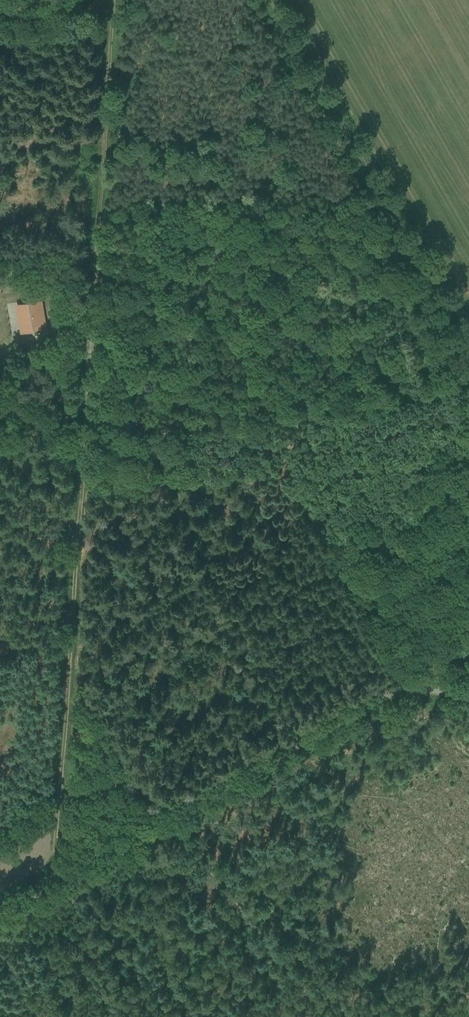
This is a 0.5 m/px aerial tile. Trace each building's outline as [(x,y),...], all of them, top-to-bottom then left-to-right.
[(17,332),(42,329),(38,300),(13,303),(17,332)]
